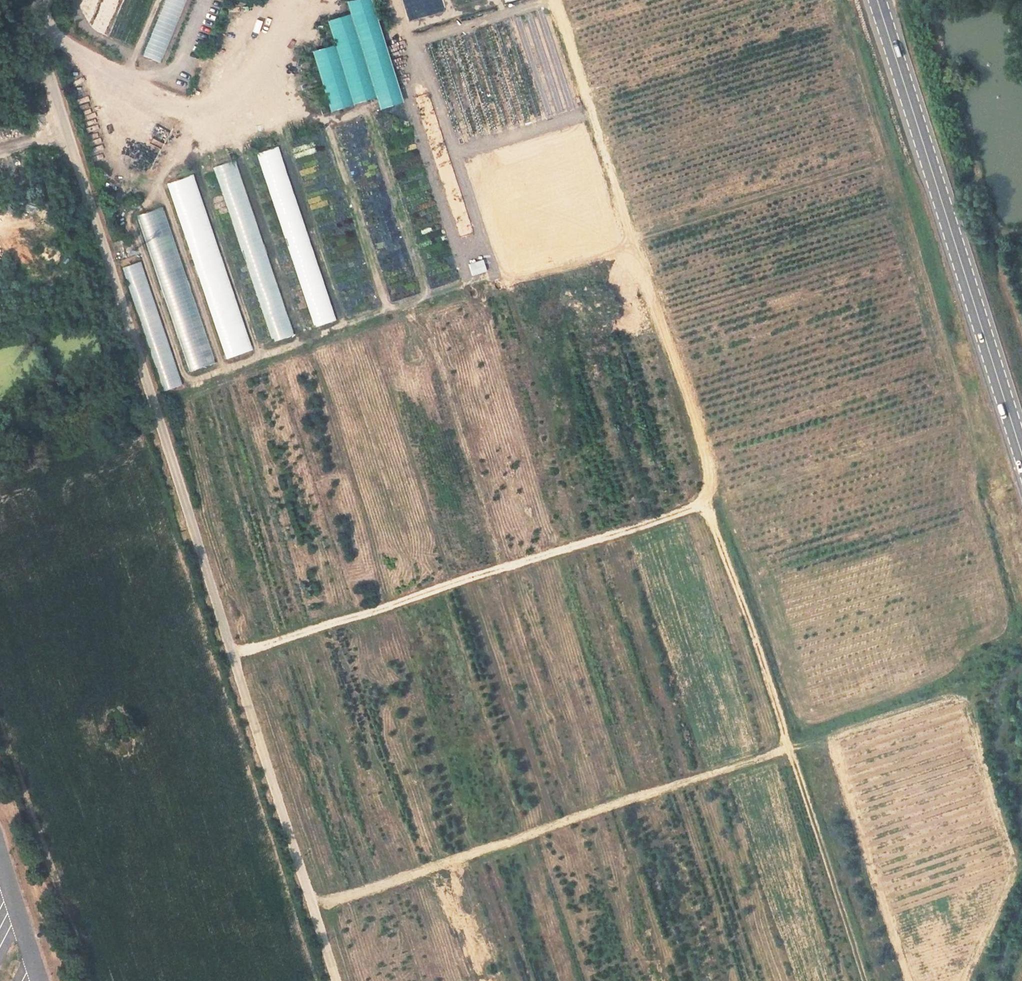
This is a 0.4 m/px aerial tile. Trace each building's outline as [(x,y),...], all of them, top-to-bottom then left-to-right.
[(112,38),(131,43),(135,28),(131,27),(139,0),(122,0),(112,38)] [(184,0),(163,0),(142,56),(161,63),(184,0)] [(309,49),(325,109),(373,97),(376,107),(398,102),(371,0),(343,0),(346,12),(324,18),(330,43),(309,49)] [(218,164),(265,341),(287,336),(239,158),(218,164)] [(167,181),(221,359),(249,350),(195,173),(167,181)] [(332,321),(299,201),(277,207),(311,326),(332,321)] [(212,363),(164,205),(136,213),(184,371),(212,363)] [(161,390),(180,384),(140,260),(122,266),(161,390)]
